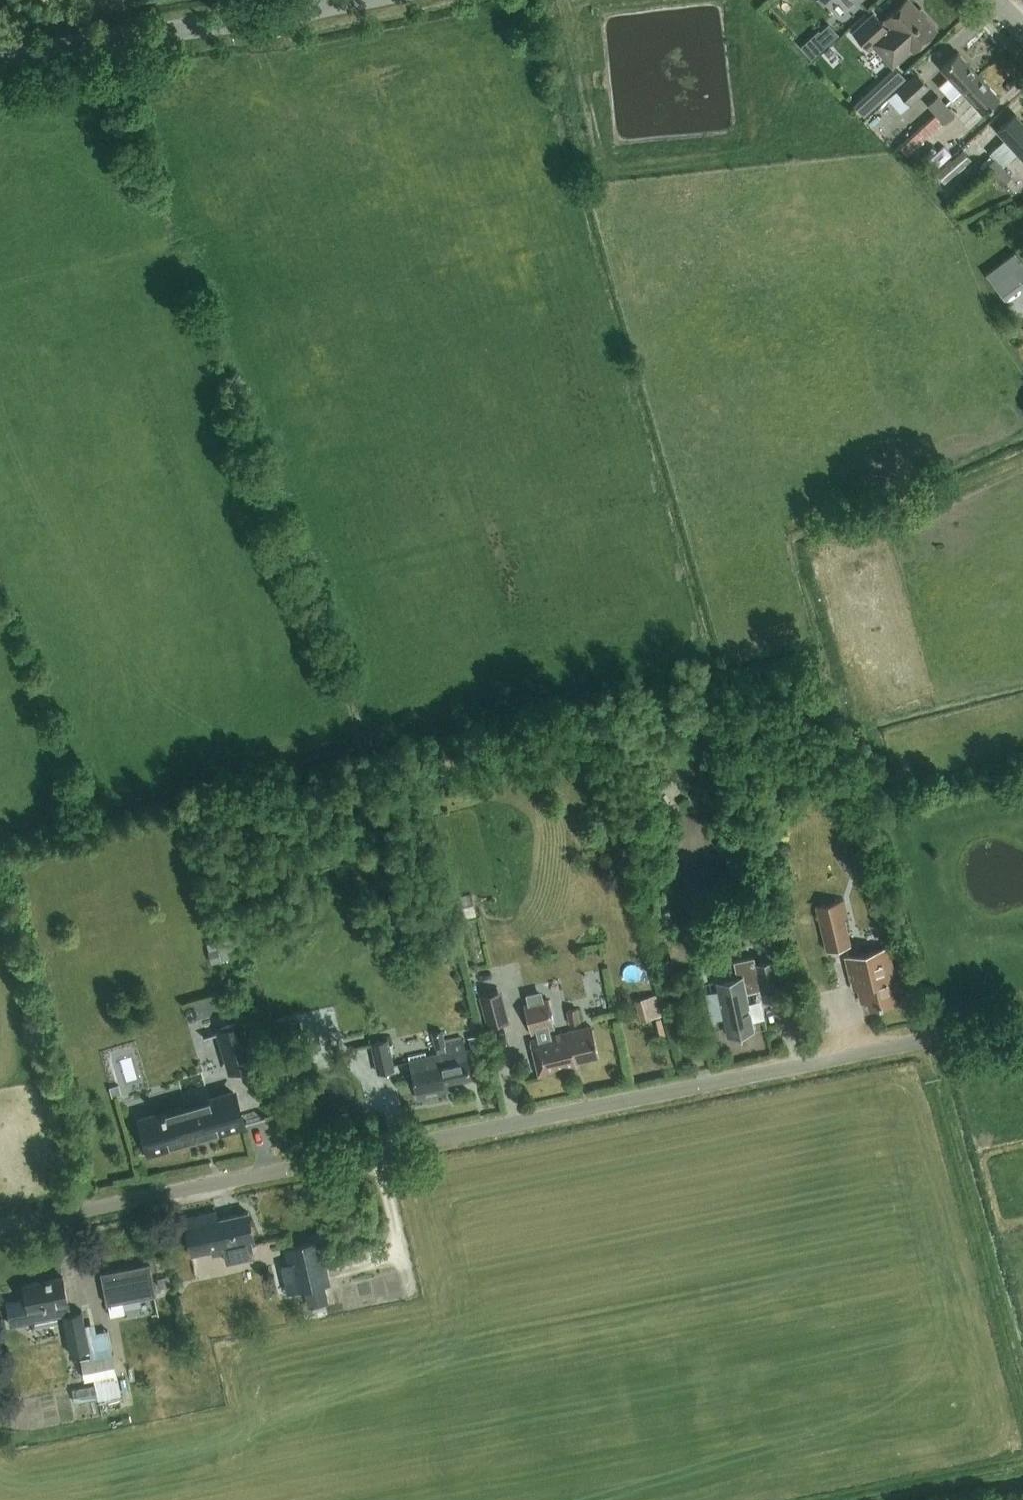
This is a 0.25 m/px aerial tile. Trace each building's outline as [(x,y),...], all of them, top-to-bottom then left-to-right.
[(911,48),(913,50),(936,29),(909,0),(905,0),(884,19),(885,20),(883,22),(873,12),(851,32),(869,51),(875,46),(893,65),(911,48)] [(814,57),(842,32),(830,19),(803,44),(814,57)] [(951,97),(960,89),(977,73),(958,52),(941,68),(948,76),(943,82),(940,84),(951,97)] [(853,105),(864,117),(905,78),(895,67),(859,99),(853,105)] [(916,72),(896,90),(910,105),(930,87),(916,72)] [(977,73),(960,89),(982,113),(999,98),(977,73)] [(935,114),(946,104),(937,95),(927,105),(935,114)] [(944,124),(955,114),(946,104),(935,114),(942,121),(944,124)] [(935,114),(900,146),(906,154),(942,121),(935,114)] [(1019,153),(1022,149),(1022,124),(1015,115),(998,130),(1019,153)] [(969,149),(943,162),(950,177),(976,164),(969,149)] [(990,174),(1001,164),(995,157),(984,167),(990,174)] [(1001,164),(990,174),(1001,186),(1012,176),(1001,164)] [(1022,280),(1022,256),(1018,250),(988,271),(1004,293),(1022,280)] [(826,951),(852,946),(845,919),(849,918),(844,899),(815,906),(826,951)] [(214,960),(231,957),(227,936),(210,940),(214,960)] [(899,997),(887,945),(845,955),(851,978),(858,976),(863,999),(870,997),(872,1004),(899,997)] [(736,975),(714,980),(726,1035),(754,1029),(746,992),(758,990),(756,982),(757,982),(761,1001),(781,997),(774,959),(766,961),(755,963),(753,956),(733,961),(736,975)] [(507,1020),(499,990),(478,995),(486,1026),(507,1020)] [(191,1019),(223,1011),(219,996),(187,1004),(191,1019)] [(574,1062),(597,1056),(590,1027),(555,1036),(555,1034),(551,1035),(549,1029),(553,1028),(545,998),(520,1004),(528,1034),(536,1032),(538,1039),(530,1041),(538,1077),(575,1068),(574,1062)] [(577,1008),(574,1009),(566,1011),(569,1025),(580,1022),(577,1008)] [(296,1069),(285,1016),(273,1019),(285,1071),(296,1069)] [(255,1066),(243,1027),(242,1022),(215,1029),(228,1074),(255,1066)] [(426,1055),(425,1053),(409,1057),(419,1097),(426,1096),(426,1093),(435,1091),(436,1093),(455,1089),(453,1080),(471,1076),(465,1053),(462,1039),(446,1043),(443,1030),(432,1032),(435,1048),(437,1048),(438,1052),(426,1055)] [(377,1074),(395,1070),(391,1053),(394,1052),(392,1044),(390,1044),(388,1039),(370,1043),(377,1074)] [(118,1084),(109,1086),(112,1096),(121,1093),(118,1084)] [(247,1126),(236,1087),(136,1116),(147,1155),(247,1126)] [(218,1219),(217,1211),(185,1218),(192,1253),(211,1249),(213,1256),(225,1253),(227,1263),(254,1257),(252,1243),(254,1243),(248,1212),(218,1219)] [(301,1290),(330,1283),(320,1241),(285,1249),(288,1263),(294,1262),(301,1290)] [(155,1262),(108,1272),(114,1303),(161,1294),(155,1262)] [(63,1276),(23,1284),(26,1297),(6,1301),(11,1325),(63,1315),(70,1354),(90,1350),(82,1310),(70,1313),(68,1302),(63,1276)] [(103,1397),(140,1391),(134,1356),(110,1361),(109,1353),(78,1358),(82,1380),(100,1377),(103,1397)]
